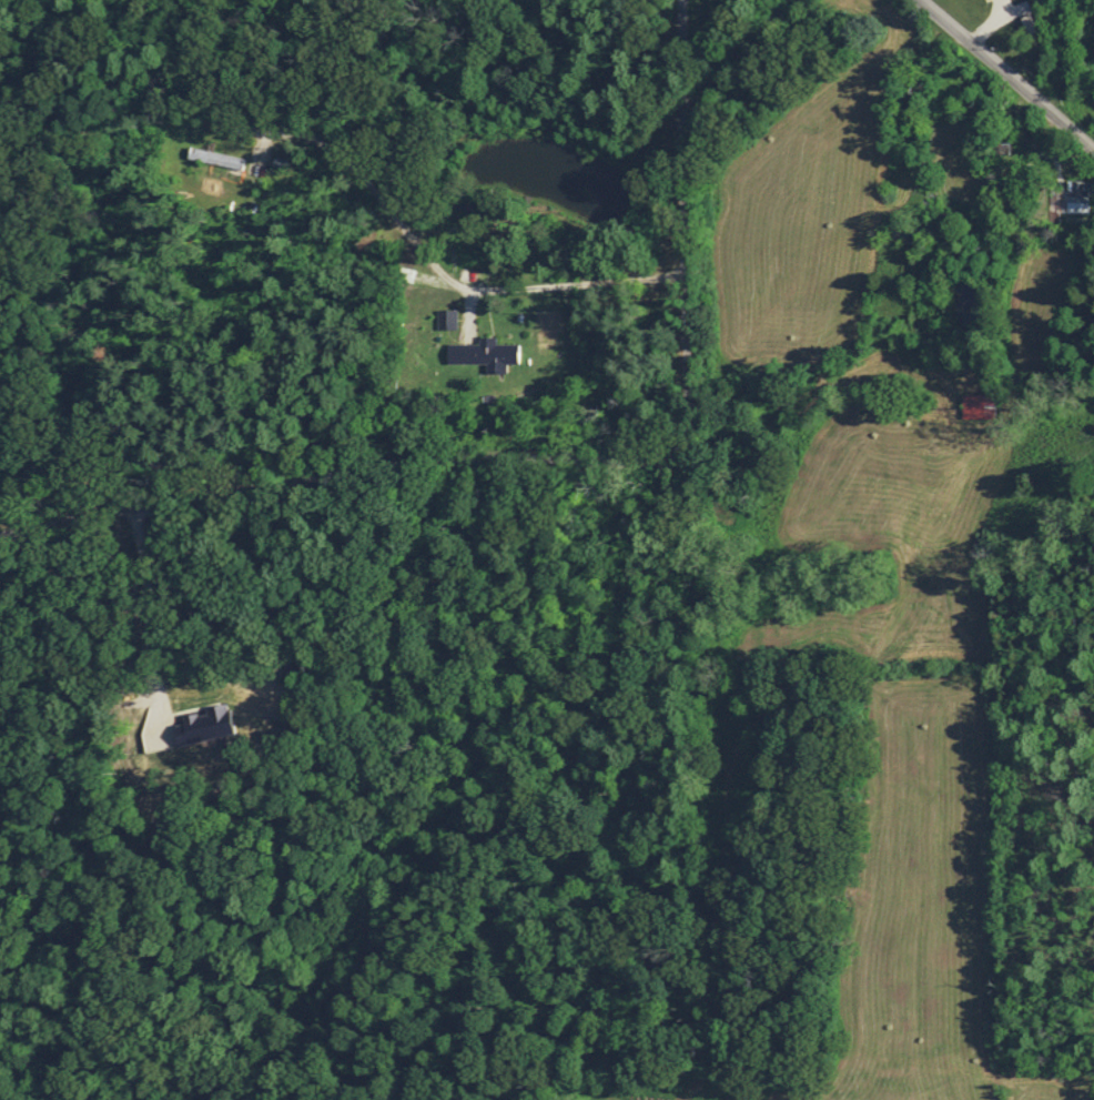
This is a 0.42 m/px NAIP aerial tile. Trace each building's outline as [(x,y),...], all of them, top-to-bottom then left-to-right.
[(253,167),(256,155),(199,145),(197,156),(253,167)] [(1088,213),(1088,180),(1065,180),(1065,213),(1088,213)] [(494,342),(494,336),(476,336),(476,341),(445,342),(446,364),(516,363),(516,342),(494,342)] [(994,417),(994,395),(960,395),(960,417),(994,417)]
